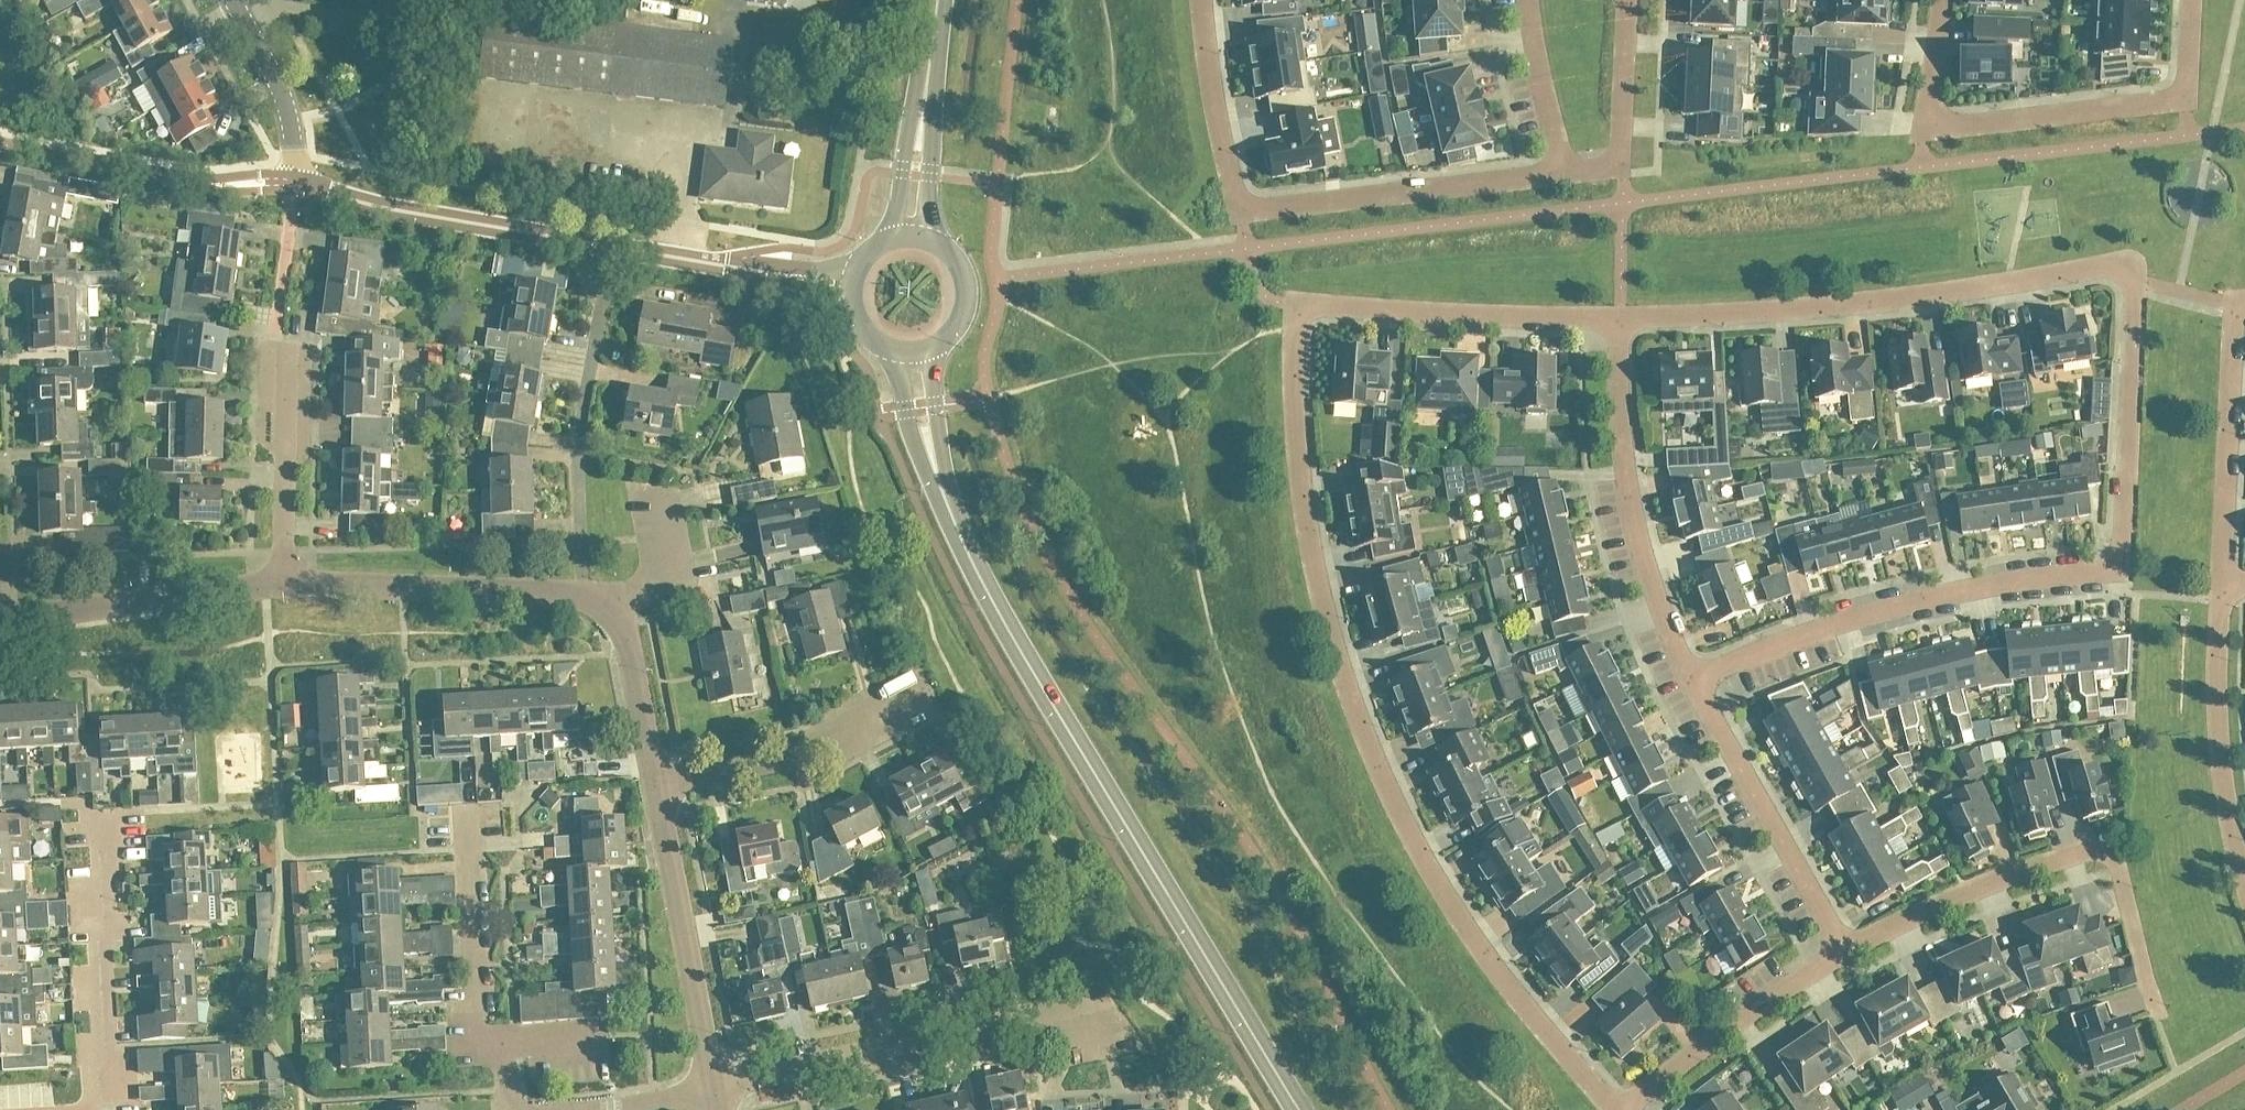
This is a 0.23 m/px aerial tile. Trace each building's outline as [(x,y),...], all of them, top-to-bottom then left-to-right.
[(159,8),(155,0),(84,0),(77,4),(85,19),(112,4),(125,27),(159,8)] [(1240,1),(1244,1),(1244,6),(1270,4),(1271,16),(1298,14),(1297,0),(1240,0),(1240,1)] [(1412,2),(1416,2),(1417,15),(1463,12),(1463,0),(1410,0),(1412,2)] [(1535,10),(1561,11),(1561,0),(1536,0),(1535,10)] [(1697,0),(1693,0),(1693,26),(1734,28),(1736,2),(1697,0)] [(1826,24),(1812,29),(1812,40),(1819,40),(1851,41),(1856,42),(1857,26),(1885,27),(1885,24),(1888,24),(1890,22),(1891,7),(1889,5),(1886,5),(1886,0),(1827,0),(1826,24)] [(2098,23),(2148,26),(2149,9),(2156,9),(2156,0),(2099,0),(2098,23)] [(1764,6),(1764,24),(1777,24),(1778,6),(1764,6)] [(159,8),(125,27),(113,33),(126,56),(125,56),(132,68),(155,55),(149,44),(172,31),(159,8)] [(732,40),(621,26),(489,9),(481,77),(612,94),(723,108),(732,40)] [(1463,12),(1417,15),(1420,57),(1448,53),(1447,38),(1461,37),(1459,12),(1463,12)] [(1376,14),(1354,17),(1355,26),(1377,23),(1376,14)] [(1253,70),(1306,62),(1302,35),(1306,34),(1303,18),(1263,22),(1265,39),(1248,42),(1249,47),(1245,47),(1248,67),(1252,66),(1253,70)] [(2004,84),(2010,84),(2010,53),(2007,53),(2007,44),(2028,44),(2029,22),(1976,20),(1975,42),(1978,42),(1978,53),(1961,54),(1962,84),(1986,84),(1988,88),(2004,84)] [(2148,26),(2098,23),(2096,54),(2102,54),(2101,81),(2130,78),(2132,56),(2153,57),(2154,41),(2147,40),(2148,26)] [(1851,41),(1819,40),(1818,56),(1822,56),(1821,83),(1873,86),(1874,57),(1854,56),(1850,52),(1851,41)] [(1688,84),(1742,86),(1743,86),(1734,85),(1734,70),(1750,71),(1752,43),(1721,42),(1721,57),(1685,55),(1684,74),(1689,75),(1688,84)] [(156,107),(206,80),(194,57),(170,69),(164,58),(137,73),(156,107)] [(113,61),(75,82),(84,99),(86,98),(103,88),(123,77),(113,61)] [(1306,62),(1253,70),(1253,74),(1249,75),(1252,94),(1256,94),(1257,99),(1274,96),(1277,113),(1317,105),(1314,88),(1310,89),(1306,62)] [(1434,105),(1479,94),(1474,95),(1469,71),(1432,79),(1430,64),(1413,67),(1416,83),(1430,90),(1434,105)] [(1370,93),(1386,91),(1384,79),(1368,81),(1370,93)] [(219,103),(206,80),(156,107),(157,109),(159,107),(171,129),(169,130),(176,144),(214,123),(206,110),(219,103)] [(1873,86),(1821,83),(1820,96),(1813,96),(1812,115),(1820,115),(1819,134),(1858,132),(1858,131),(1854,131),(1855,114),(1876,115),(1876,96),(1872,96),(1873,86)] [(1742,86),(1688,84),(1688,95),(1684,95),(1683,115),(1700,116),(1699,137),(1740,139),(1742,86)] [(103,88),(86,98),(93,112),(111,102),(103,88)] [(1479,94),(1434,105),(1439,129),(1485,118),(1479,94)] [(1370,100),(1374,122),(1391,119),(1387,97),(1370,100)] [(1273,172),(1275,177),(1324,167),(1313,111),(1279,118),(1283,140),(1282,142),(1268,145),(1269,150),(1265,153),(1269,170),(1273,172)] [(1399,139),(1414,135),(1409,114),(1393,118),(1399,139)] [(104,117),(94,123),(102,138),(105,137),(106,142),(117,143),(116,131),(112,133),(104,117)] [(1485,119),(1485,118),(1439,129),(1445,153),(1447,153),(1449,166),(1456,165),(1478,160),(1474,146),(1486,144),(1480,120),(1485,119)] [(710,151),(704,195),(785,206),(790,161),(769,158),(771,139),(743,135),(740,155),(710,151)] [(1419,153),(1414,135),(1399,139),(1404,157),(1419,153)] [(10,225),(59,234),(62,218),(64,218),(70,185),(36,179),(33,195),(16,192),(10,225)] [(191,247),(189,263),(217,267),(238,270),(242,237),(235,236),(238,219),(192,212),(189,230),(208,232),(206,249),(191,247)] [(59,234),(10,225),(4,257),(31,262),(32,275),(54,274),(68,273),(78,273),(78,259),(68,259),(68,246),(57,244),(59,234)] [(350,258),(341,257),(335,256),(331,286),(381,293),(383,279),(379,279),(384,244),(353,240),(353,241),(350,258)] [(184,294),(182,312),(212,317),(223,318),(226,301),(233,302),(238,270),(217,267),(189,263),(186,278),(202,280),(200,296),(184,294)] [(515,310),(554,315),(558,290),(555,290),(557,274),(511,266),(508,281),(519,283),(515,310)] [(54,292),(37,293),(29,293),(30,322),(78,321),(90,320),(89,287),(118,286),(118,272),(78,274),(78,273),(68,273),(54,274),(54,292)] [(381,293),(331,286),(327,316),(333,317),(330,336),(357,339),(396,340),(396,329),(377,327),(377,325),(379,325),(382,306),(379,306),(381,293)] [(702,363),(732,368),(738,334),(709,329),(712,313),(685,308),(684,313),(647,306),(641,343),(704,353),(702,363)] [(506,308),(502,333),(490,331),(487,349),(502,351),(509,353),(544,359),(547,341),(549,342),(554,315),(515,310),(506,308)] [(2018,310),(2022,331),(2033,328),(2028,308),(2018,310)] [(169,310),(169,312),(160,311),(158,326),(166,327),(185,330),(179,369),(223,375),(229,334),(210,331),(212,317),(182,312),(169,310)] [(2072,320),(2071,315),(2053,318),(2054,323),(2042,325),(2044,333),(2028,335),(2035,375),(2052,372),(2051,366),(2090,359),(2090,356),(2096,355),(2093,337),(2087,338),(2083,318),(2072,320)] [(78,321),(30,322),(31,352),(39,352),(79,350),(78,321)] [(1995,342),(1993,329),(1959,333),(1965,381),(1999,377),(1999,374),(2021,372),(2017,339),(1995,342)] [(1928,357),(1925,338),(1901,341),(1902,349),(1890,351),(1896,391),(1913,389),(1919,394),(1921,403),(1949,399),(1942,355),(1928,357)] [(396,340),(357,339),(355,358),(349,357),(348,388),(395,389),(396,374),(383,374),(384,359),(396,359),(396,340)] [(1821,350),(1812,350),(1814,366),(1812,366),(1814,384),(1816,384),(1818,399),(1849,395),(1852,421),(1874,419),(1871,391),(1872,391),(1869,358),(1848,360),(1847,347),(1838,348),(1834,345),(1829,344),(1824,346),(1821,350)] [(444,369),(445,346),(425,345),(425,352),(429,352),(428,369),(444,369)] [(1333,404),(1387,407),(1391,357),(1369,355),(1369,351),(1337,349),(1333,404)] [(93,367),(93,368),(121,367),(120,352),(80,354),(81,368),(93,367)] [(492,384),(490,394),(500,396),(539,402),(539,401),(546,402),(549,382),(543,381),(544,376),(541,376),(544,359),(509,353),(506,370),(505,370),(502,386),(492,384)] [(1777,353),(1743,355),(1746,386),(1739,386),(1741,406),(1769,404),(1771,434),(1800,431),(1795,373),(1778,375),(1777,353)] [(1475,410),(1477,357),(1457,356),(1456,363),(1420,361),(1418,402),(1436,403),(1436,408),(1475,410)] [(1710,357),(1661,359),(1661,365),(1654,365),(1655,380),(1662,380),(1663,399),(1665,399),(1666,413),(1726,410),(1724,373),(1711,374),(1710,357)] [(1495,372),(1495,403),(1519,403),(1519,410),(1528,410),(1528,414),(1546,414),(1546,410),(1554,410),(1555,399),(1559,399),(1559,381),(1555,381),(1555,359),(1520,359),(1520,375),(1512,375),(1512,372),(1495,372)] [(51,384),(40,385),(31,385),(32,415),(41,415),(78,414),(77,392),(87,392),(88,392),(89,392),(90,391),(92,390),(93,388),(94,386),(93,368),(93,367),(81,368),(61,369),(51,369),(51,384)] [(673,437),(675,428),(679,405),(697,408),(702,385),(671,379),(668,394),(633,388),(626,429),(646,432),(673,437)] [(2025,382),(2007,384),(2010,409),(2028,407),(2025,382)] [(395,389),(348,388),(348,418),(354,418),(354,437),(394,437),(395,419),(384,419),(384,404),(395,404),(395,389)] [(190,433),(224,434),(225,405),(209,405),(209,390),(148,389),(148,404),(173,404),(172,432),(174,432),(190,433)] [(490,394),(488,405),(483,436),(495,439),(494,443),(530,445),(532,428),(535,429),(539,402),(500,396),(490,394)] [(804,458),(792,398),(749,406),(761,467),(804,458)] [(112,413),(125,413),(125,404),(112,404),(112,413)] [(2110,413),(2094,413),(2094,423),(2110,420),(2110,413)] [(78,424),(78,414),(41,415),(42,445),(64,444),(65,462),(89,461),(90,476),(131,475),(131,473),(130,459),(97,460),(96,444),(89,444),(88,424),(78,424)] [(2108,439),(2105,423),(2090,425),(2092,441),(2108,439)] [(1396,461),(1399,429),(1379,426),(1375,459),(1396,461)] [(1865,429),(1857,441),(1872,451),(1880,439),(1865,429)] [(224,462),(224,434),(190,433),(174,432),(173,460),(148,459),(148,473),(161,474),(191,475),(200,475),(201,461),(224,462)] [(2052,433),(2035,436),(2038,451),(2054,448),(2052,433)] [(392,471),(382,470),(382,455),(394,455),(394,437),(354,437),(353,454),(347,454),(346,485),(391,486),(391,484),(392,471)] [(2031,456),(2029,441),(2017,443),(2019,458),(2031,456)] [(494,464),(494,490),(532,489),(531,462),(530,462),(530,445),(494,443),(494,464)] [(1986,446),(1975,448),(1977,457),(1987,455),(1986,446)] [(1488,448),(1488,465),(1511,465),(1511,449),(1488,448)] [(1697,449),(1698,467),(1729,465),(1728,448),(1697,449)] [(1953,454),(1935,457),(1937,471),(1954,469),(1953,454)] [(2081,464),(2059,467),(2061,483),(2066,523),(2078,521),(2078,517),(2090,516),(2087,487),(2101,485),(2097,455),(2081,458),(2081,464)] [(1874,460),(1858,462),(1862,476),(1875,475),(1874,460)] [(1862,476),(1858,462),(1842,463),(1844,477),(1862,476)] [(1350,519),(1399,511),(1397,499),(1407,497),(1403,470),(1361,465),(1365,484),(1361,488),(1345,491),(1350,519)] [(1699,467),(1702,484),(1674,491),(1677,502),(1673,503),(1676,516),(1716,506),(1711,484),(1733,479),(1729,465),(1699,467)] [(1464,468),(1470,498),(1524,485),(1524,469),(1464,468)] [(44,504),(82,503),(81,474),(43,475),(44,504)] [(191,475),(161,474),(160,506),(184,507),(183,523),(222,524),(223,491),(191,490),(191,475)] [(731,489),(735,506),(778,498),(775,480),(731,489)] [(1896,512),(1906,547),(1930,541),(1922,511),(1937,507),(1931,481),(1913,486),(1919,505),(1896,512)] [(2038,481),(2036,482),(2042,523),(2054,521),(2054,524),(2066,523),(2061,483),(2038,486),(2038,481)] [(1556,482),(1520,491),(1526,515),(1566,505),(1563,494),(1559,495),(1556,482)] [(2042,523),(2036,482),(2019,484),(2020,488),(2006,490),(2012,531),(2024,529),(2023,525),(2042,523)] [(391,486),(346,485),(346,514),(353,515),(352,533),(393,534),(393,516),(380,516),(381,500),(421,501),(421,485),(394,484),(391,484),(391,486)] [(484,517),(482,517),(483,540),(515,539),(514,516),(533,515),(532,489),(494,490),(495,516),(484,517)] [(2006,490),(1982,494),(1987,530),(1999,529),(2000,532),(2012,531),(2006,490)] [(1987,530),(1982,494),(1958,497),(1963,534),(1987,530)] [(826,544),(818,500),(759,511),(767,556),(826,544)] [(93,503),(82,503),(44,504),(45,533),(83,532),(83,514),(96,514),(96,503),(93,503)] [(1566,505),(1526,515),(1529,529),(1525,530),(1529,547),(1570,537),(1565,518),(1569,517),(1566,505)] [(1716,506),(1676,516),(1679,528),(1683,527),(1686,539),(1712,533),(1716,551),(1755,539),(1751,523),(1721,530),(1716,506)] [(1350,519),(1351,524),(1346,525),(1349,544),(1354,543),(1355,548),(1380,544),(1383,558),(1417,552),(1412,525),(1401,527),(1399,511),(1350,519)] [(1896,512),(1873,518),(1884,557),(1889,556),(1888,552),(1906,547),(1896,512)] [(1884,557),(1873,518),(1860,522),(1858,517),(1842,522),(1853,562),(1871,557),(1872,560),(1884,557)] [(1793,526),(1775,531),(1785,566),(1802,562),(1806,575),(1817,572),(1830,568),(1820,532),(1819,533),(1816,520),(1793,526)] [(1500,522),(1483,526),(1487,541),(1504,537),(1500,522)] [(1842,526),(1820,532),(1830,568),(1831,572),(1842,569),(1841,565),(1853,562),(1842,522),(1841,522),(1842,526)] [(1468,525),(1455,527),(1458,542),(1471,540),(1468,525)] [(132,527),(92,529),(93,552),(133,551),(132,527)] [(1575,560),(1570,537),(1529,547),(1529,548),(1534,547),(1539,568),(1535,569),(1535,570),(1575,560)] [(1371,615),(1420,602),(1415,587),(1426,584),(1419,559),(1391,567),(1394,579),(1363,588),(1371,615)] [(1580,579),(1575,560),(1535,570),(1539,587),(1543,586),(1547,600),(1586,590),(1583,578),(1580,579)] [(1703,603),(1741,588),(1732,564),(1697,578),(1702,589),(1698,590),(1703,603)] [(775,574),(778,587),(791,584),(788,571),(775,574)] [(1792,595),(1786,572),(1767,579),(1774,602),(1792,595)] [(1506,577),(1492,580),(1496,597),(1510,593),(1506,577)] [(826,593),(788,604),(784,605),(790,624),(796,622),(808,662),(847,650),(838,621),(853,617),(843,582),(824,587),(826,593)] [(788,587),(789,595),(811,590),(810,583),(788,587)] [(790,598),(788,587),(765,592),(768,603),(790,598)] [(1741,588),(1703,603),(1707,615),(1711,613),(1715,624),(1750,611),(1741,588)] [(1586,590),(1547,600),(1553,624),(1556,637),(1569,634),(1566,621),(1589,615),(1586,603),(1589,602),(1586,590)] [(748,610),(746,597),(732,599),(735,612),(748,610)] [(1420,602),(1371,615),(1379,643),(1409,635),(1413,648),(1441,640),(1434,615),(1430,599),(1420,602)] [(1505,625),(1520,621),(1525,639),(1547,633),(1537,599),(1501,610),(1505,625)] [(2091,619),(2082,620),(2086,665),(2095,664),(2096,672),(2111,670),(2112,677),(2129,675),(2130,646),(2131,637),(2110,639),(2108,623),(2091,625),(2091,619)] [(2073,627),(2057,628),(2062,675),(2079,674),(2081,694),(2085,696),(2086,696),(2088,714),(2100,713),(2096,672),(2095,664),(2086,665),(2082,620),(2072,621),(2073,627)] [(2041,624),(2032,625),(2036,670),(2029,671),(2029,679),(2033,719),(2045,718),(2044,701),(2044,700),(2048,697),(2046,677),(2062,675),(2057,628),(2042,630),(2041,624)] [(2008,649),(1990,651),(1997,688),(2014,687),(2014,680),(2029,679),(2029,671),(2036,670),(2032,625),(2022,626),(2023,632),(2006,634),(2008,649)] [(1501,639),(1497,626),(1482,631),(1486,645),(1501,639)] [(743,635),(699,644),(710,702),(755,694),(743,635)] [(1951,639),(1942,641),(1953,685),(1961,682),(1963,690),(1978,686),(1980,692),(1997,688),(1990,651),(1972,655),(1968,640),(1952,644),(1951,639)] [(1934,649),(1919,653),(1930,698),(1946,694),(1951,714),(1957,715),(1962,732),(1973,729),(1963,690),(1961,682),(1953,685),(1942,641),(1932,643),(1934,649)] [(1560,645),(1522,657),(1528,673),(1534,671),(1535,675),(1557,667),(1559,672),(1573,666),(1581,682),(1614,665),(1608,654),(1605,656),(1599,644),(1568,660),(1560,645)] [(1401,709),(1444,693),(1439,679),(1455,673),(1445,647),(1407,660),(1411,671),(1410,675),(1391,682),(1393,687),(1389,689),(1396,706),(1400,705),(1401,709)] [(1902,651),(1893,654),(1904,697),(1896,699),(1898,707),(1909,746),(1920,743),(1916,726),(1920,722),(1915,702),(1930,698),(1919,653),(1904,657),(1902,651)] [(1904,697),(1893,654),(1884,656),(1885,662),(1869,666),(1873,681),(1859,685),(1868,721),(1885,717),(1883,711),(1898,707),(1896,699),(1904,697)] [(1614,665),(1581,682),(1588,696),(1584,698),(1591,712),(1625,695),(1616,678),(1619,676),(1614,665)] [(358,679),(320,682),(321,704),(362,701),(362,698),(361,685),(375,684),(374,675),(358,676),(358,679)] [(1842,701),(1813,716),(1807,720),(1811,727),(1772,749),(1777,757),(1782,754),(1790,768),(1830,745),(1822,731),(1841,721),(1843,715),(1842,714),(1857,707),(1851,683),(1836,691),(1842,701)] [(1807,720),(1813,716),(1806,702),(1811,699),(1803,684),(1768,698),(1778,716),(1764,724),(1773,738),(1768,741),(1772,749),(1811,727),(1807,720)] [(551,692),(554,733),(570,732),(571,749),(582,749),(578,691),(551,692)] [(554,733),(551,692),(525,694),(528,735),(544,734),(545,750),(555,750),(554,733)] [(1444,693),(1401,709),(1403,714),(1399,715),(1406,733),(1410,731),(1412,736),(1430,729),(1434,731),(1439,742),(1475,726),(1466,700),(1449,706),(1444,693)] [(525,694),(498,695),(501,736),(518,735),(519,762),(528,761),(526,735),(528,735),(525,694)] [(501,736),(498,695),(472,697),(475,738),(475,737),(475,738),(492,737),(493,754),(494,776),(502,776),(502,753),(501,736)] [(1625,695),(1591,712),(1592,714),(1596,712),(1606,731),(1636,716),(1638,715),(1633,704),(1630,705),(1625,695)] [(362,701),(321,704),(323,726),(364,723),(364,720),(363,707),(376,706),(375,697),(362,698),(362,701)] [(475,756),(474,738),(475,738),(475,737),(475,738),(472,697),(445,699),(447,723),(434,723),(436,758),(438,758),(437,754),(464,752),(464,757),(475,756)] [(2127,715),(2128,700),(2115,702),(2116,716),(2127,715)] [(86,704),(53,706),(55,747),(72,747),(73,763),(94,762),(92,736),(88,736),(86,704)] [(53,706),(27,708),(29,749),(45,748),(46,765),(56,765),(55,747),(53,706)] [(27,708),(0,709),(2,750),(19,749),(20,766),(20,776),(28,776),(31,776),(30,766),(29,749),(27,708)] [(1558,727),(1549,712),(1538,717),(1547,733),(1558,727)] [(1636,716),(1606,731),(1616,752),(1646,737),(1641,727),(1644,726),(1638,715),(1636,716)] [(183,717),(157,718),(159,759),(175,758),(176,776),(184,775),(185,804),(199,803),(198,775),(196,744),(194,721),(183,721),(183,717)] [(159,759),(157,718),(130,720),(132,761),(149,760),(150,777),(160,777),(159,759)] [(364,723),(323,726),(324,748),(365,745),(365,741),(365,729),(378,728),(377,719),(364,720),(364,723)] [(1993,737),(2016,733),(2014,719),(1990,723),(1993,737)] [(103,736),(92,736),(94,762),(103,762),(103,770),(123,769),(123,779),(133,778),(132,761),(130,720),(103,721),(103,736)] [(1569,749),(1559,729),(1548,735),(1557,754),(1569,749)] [(1442,799),(1481,779),(1477,772),(1480,764),(1490,759),(1475,731),(1441,748),(1447,760),(1446,765),(1429,773),(1434,782),(1430,784),(1436,797),(1440,795),(1442,799)] [(2044,749),(2063,746),(2060,731),(2042,734),(2044,749)] [(1646,737),(1616,752),(1627,774),(1660,757),(1655,747),(1652,748),(1646,737)] [(365,745),(324,748),(326,769),(367,766),(367,764),(366,751),(379,750),(378,741),(365,741),(365,745)] [(1838,760),(1830,745),(1790,768),(1797,782),(1792,784),(1797,793),(1832,773),(1836,780),(1846,775),(1882,756),(1875,746),(1862,752),(1856,750),(1838,760)] [(1969,781),(1988,774),(1978,748),(1959,755),(1969,781)] [(1574,749),(1558,756),(1568,776),(1583,768),(1574,749)] [(2077,799),(2083,820),(2088,818),(2089,823),(2106,818),(2104,813),(2109,812),(2105,797),(2108,796),(2103,781),(2100,782),(2095,767),(2084,770),(2078,751),(2052,758),(2065,802),(2066,802),(2065,799),(2073,796),(2077,799)] [(917,769),(937,807),(957,796),(965,811),(987,800),(968,763),(954,770),(946,754),(917,769)] [(1913,767),(1910,754),(1893,758),(1900,767),(1887,774),(1900,795),(1913,788),(1902,770),(1913,767)] [(1660,757),(1627,774),(1638,796),(1627,802),(1635,815),(1664,800),(1656,787),(1668,781),(1663,770),(1665,769),(1660,757)] [(2011,792),(2025,838),(2029,836),(2031,841),(2047,836),(2045,832),(2050,830),(2043,804),(2055,801),(2044,762),(2018,769),(2023,789),(2011,792)] [(367,766),(326,769),(327,792),(366,789),(365,779),(387,778),(387,775),(386,766),(380,767),(379,763),(367,764),(367,766)] [(555,763),(537,764),(538,781),(556,780),(555,763)] [(937,807),(917,769),(892,782),(901,800),(887,807),(904,838),(926,827),(920,815),(937,807)] [(1597,789),(1589,772),(1568,783),(1576,799),(1597,789)] [(1832,773),(1797,793),(1802,801),(1807,798),(1815,812),(1829,805),(1836,817),(1867,801),(1859,786),(1853,789),(1846,775),(1836,780),(1832,773)] [(1481,779),(1442,799),(1444,803),(1440,805),(1447,818),(1451,816),(1455,825),(1467,819),(1476,836),(1511,816),(1498,789),(1488,794),(1481,779)] [(1993,848),(1981,824),(1996,816),(1999,821),(1982,783),(1953,797),(1960,811),(1949,816),(1969,859),(1974,857),(1975,861),(1991,854),(1989,850),(1993,848)] [(28,786),(11,786),(11,801),(29,800),(28,786)] [(436,787),(437,805),(463,803),(462,786),(436,787)] [(377,801),(399,800),(398,787),(376,788),(377,801)] [(1586,824),(1563,787),(1547,797),(1570,834),(1586,824)] [(541,799),(549,805),(557,796),(549,790),(541,799)] [(140,792),(141,806),(159,806),(158,791),(140,792)] [(1680,808),(1673,795),(1664,800),(1635,815),(1642,829),(1644,828),(1656,850),(1665,845),(1698,826),(1685,805),(1680,808)] [(814,844),(822,884),(856,865),(846,847),(881,827),(865,797),(828,817),(836,832),(814,844)] [(575,800),(577,836),(557,837),(557,838),(558,847),(627,843),(626,818),(624,818),(600,820),(599,798),(575,800)] [(1867,801),(1836,817),(1843,830),(1829,838),(1838,852),(1833,855),(1837,863),(1873,843),(1869,836),(1876,832),(1869,818),(1874,815),(1867,801)] [(1873,843),(1837,863),(1842,871),(1847,869),(1855,882),(1891,860),(1884,846),(1907,834),(1909,828),(1908,827),(1924,818),(1918,808),(1876,832),(1869,836),(1873,843)] [(31,822),(31,816),(0,818),(0,865),(12,864),(34,863),(32,844),(31,822)] [(1488,882),(1491,885),(1528,862),(1542,852),(1519,817),(1485,836),(1492,846),(1491,851),(1475,861),(1478,865),(1474,868),(1485,884),(1488,882)] [(793,842),(781,844),(778,826),(740,833),(741,842),(722,845),(731,895),(760,890),(756,868),(766,866),(767,873),(772,876),(799,871),(802,867),(798,845),(793,842)] [(1586,826),(1573,834),(1586,853),(1598,845),(1586,826)] [(1698,826),(1665,845),(1677,865),(1712,845),(1706,835),(1703,836),(1698,826)] [(1614,841),(1608,828),(1596,834),(1603,847),(1614,841)] [(277,867),(276,830),(263,831),(263,841),(259,842),(260,859),(264,859),(264,869),(261,869),(262,886),(266,885),(266,891),(276,891),(275,868),(277,868),(277,867)] [(167,875),(207,872),(206,849),(213,849),(212,834),(148,838),(150,861),(166,860),(167,875)] [(628,867),(627,843),(558,847),(558,857),(586,855),(587,870),(611,868),(628,867)] [(1712,845),(1677,865),(1689,887),(1722,868),(1715,857),(1718,856),(1712,845)] [(1899,875),(1891,860),(1855,882),(1862,895),(1857,898),(1863,907),(1901,886),(1905,892),(1950,866),(1944,856),(1928,865),(1928,864),(1922,862),(1899,875)] [(1528,862),(1491,885),(1493,889),(1489,891),(1500,907),(1504,905),(1506,910),(1522,900),(1526,901),(1533,910),(1565,888),(1550,865),(1538,873),(1534,872),(1528,862)] [(1628,887),(1645,877),(1636,862),(1619,872),(1628,887)] [(1601,885),(1617,875),(1608,863),(1593,873),(1601,885)] [(0,865),(0,907),(28,905),(27,882),(13,883),(12,864),(0,865)] [(294,902),(308,901),(306,864),(292,865),(294,902)] [(611,868),(587,870),(570,871),(571,885),(543,887),(543,897),(578,895),(613,893),(611,868)] [(223,897),(221,871),(207,872),(167,875),(141,876),(142,887),(167,885),(168,901),(179,900),(209,898),(221,897),(223,897)] [(401,882),(401,871),(349,874),(350,899),(377,897),(434,894),(433,880),(401,882)] [(1745,910),(1733,888),(1714,899),(1707,887),(1680,902),(1688,916),(1691,914),(1703,934),(1713,928),(1745,910)] [(350,899),(349,900),(350,924),(356,923),(376,922),(403,921),(402,906),(457,902),(456,892),(434,894),(377,897),(350,899)] [(578,895),(543,897),(544,907),(572,905),(573,920),(614,917),(613,893),(578,895)] [(845,960),(834,963),(843,1001),(870,995),(860,955),(874,951),(862,901),(860,901),(859,896),(844,900),(853,939),(842,942),(845,960)] [(1548,965),(1582,938),(1585,936),(1575,923),(1584,916),(1568,896),(1541,916),(1550,927),(1530,942),(1532,945),(1529,947),(1541,963),(1544,960),(1548,965)] [(222,921),(221,897),(209,898),(179,900),(168,901),(169,915),(152,916),(153,939),(182,936),(181,924),(222,921)] [(886,949),(879,917),(874,898),(862,901),(874,951),(886,949)] [(308,901),(294,902),(295,915),(309,914),(308,901)] [(0,907),(0,947),(17,946),(16,929),(28,928),(28,931),(50,930),(50,918),(54,918),(55,929),(69,928),(68,903),(49,904),(28,905),(0,907)] [(987,914),(988,921),(970,926),(966,909),(938,915),(945,942),(958,939),(964,968),(978,965),(979,970),(998,966),(999,968),(1013,969),(999,907),(987,914)] [(2079,909),(2052,918),(2067,962),(2083,956),(2089,973),(2115,964),(2101,925),(2099,919),(2084,924),(2079,909)] [(1745,910),(1713,928),(1725,949),(1757,931),(1760,929),(1754,918),(1751,920),(1745,910)] [(1663,912),(1650,919),(1657,933),(1670,926),(1663,912)] [(794,916),(781,919),(785,938),(788,952),(801,949),(794,916)] [(614,917),(573,920),(574,934),(545,935),(546,946),(587,943),(615,942),(614,917)] [(2067,962),(2052,918),(2025,928),(2031,946),(2029,950),(2016,955),(2031,993),(2057,984),(2051,967),(2067,962)] [(376,922),(356,923),(353,927),(354,944),(357,947),(370,946),(431,943),(430,932),(403,934),(403,921),(376,922)] [(145,935),(145,923),(124,925),(124,936),(145,935)] [(926,930),(919,932),(917,925),(904,928),(909,949),(891,953),(899,988),(929,981),(923,953),(930,951),(926,930)] [(1757,931),(1725,949),(1737,971),(1769,952),(1763,942),(1766,940),(1760,929),(1757,931)] [(182,936),(153,939),(136,940),(138,963),(155,962),(155,977),(194,975),(193,950),(192,936),(182,937),(182,936)] [(309,936),(295,937),(296,951),(310,950),(309,936)] [(750,993),(745,1000),(752,1005),(756,1021),(788,1014),(784,995),(797,992),(788,952),(785,938),(764,943),(758,952),(766,985),(749,989),(750,993)] [(1582,938),(1548,965),(1552,970),(1549,973),(1561,988),(1564,985),(1566,988),(1585,973),(1594,984),(1619,962),(1604,942),(1592,951),(1582,938)] [(1638,950),(1629,939),(1621,946),(1630,957),(1638,950)] [(2031,993),(2016,955),(2004,960),(2000,958),(1992,941),(1965,952),(1984,994),(2000,988),(2007,1004),(2031,993)] [(587,943),(546,946),(547,955),(574,954),(575,968),(617,965),(615,942),(587,943)] [(357,947),(354,947),(355,971),(365,971),(407,968),(406,954),(432,953),(431,943),(370,946),(357,947)] [(0,947),(0,981),(0,989),(44,986),(53,986),(52,969),(32,970),(32,964),(19,965),(17,946),(0,947)] [(543,947),(526,948),(527,960),(543,959),(543,947)] [(310,950),(296,951),(297,961),(310,960),(310,950)] [(816,952),(803,955),(810,989),(814,1008),(843,1001),(834,963),(819,966),(816,952)] [(1946,986),(1933,992),(1946,1018),(1961,1012),(1959,1006),(1984,994),(1965,952),(1940,964),(1947,981),(1946,986)] [(1679,956),(1667,963),(1676,977),(1687,970),(1679,956)] [(1610,1046),(1621,1059),(1635,1047),(1632,1044),(1658,1020),(1634,993),(1649,980),(1634,963),(1604,989),(1619,1006),(1597,1025),(1614,1043),(1610,1046)] [(617,965),(575,968),(576,982),(548,984),(549,994),(560,993),(561,1020),(573,1019),(571,993),(583,992),(596,991),(608,991),(618,990),(617,965)] [(408,982),(407,968),(365,971),(366,995),(436,991),(436,980),(408,982)] [(2137,983),(2133,968),(2118,971),(2121,987),(2137,983)] [(194,975),(155,977),(139,978),(139,988),(156,987),(157,1003),(196,1000),(194,975)] [(1946,1018),(1933,992),(1921,998),(1917,997),(1907,980),(1882,993),(1905,1034),(1929,1020),(1932,1026),(1946,1018)] [(0,989),(1,1000),(0,1000),(0,1030),(21,1028),(21,1029),(38,1028),(36,1004),(45,1003),(44,986),(0,989)] [(311,988),(299,989),(300,999),(312,997),(311,988)] [(366,995),(348,996),(336,997),(338,1021),(350,1020),(369,1019),(391,1018),(390,1004),(419,1002),(419,1004),(445,1002),(444,991),(436,991),(366,995)] [(598,1018),(596,991),(583,992),(585,1018),(598,1018)] [(608,991),(596,991),(598,1018),(610,1017),(608,993),(608,991)] [(585,1018),(583,992),(571,993),(573,1019),(585,1018)] [(549,994),(547,994),(548,1021),(561,1020),(560,993),(549,994)] [(1866,1029),(1853,1035),(1869,1061),(1882,1054),(1885,1059),(1893,1054),(1895,1049),(1891,1041),(1905,1034),(1882,993),(1857,1007),(1867,1024),(1866,1029)] [(547,994),(534,995),(535,1022),(548,1021),(547,994)] [(535,1022),(534,995),(522,996),(524,1022),(535,1022)] [(196,1000),(157,1003),(158,1017),(141,1019),(142,1041),(171,1040),(189,1039),(188,1026),(197,1025),(197,1023),(206,1025),(210,1005),(196,1002),(196,1000)] [(2139,1052),(2128,1019),(2115,1024),(2108,1003),(2071,1016),(2083,1053),(2090,1051),(2096,1068),(2114,1061),(2116,1066),(2135,1060),(2133,1055),(2139,1052)] [(369,1019),(350,1020),(351,1044),(447,1038),(446,1026),(420,1028),(420,1030),(392,1031),(391,1018),(369,1019)] [(1827,1026),(1803,1042),(1829,1080),(1852,1064),(1856,1070),(1869,1061),(1853,1035),(1842,1043),(1838,1042),(1827,1026)] [(0,1030),(0,1059),(4,1059),(4,1071),(49,1068),(54,1068),(54,1060),(48,1060),(47,1047),(23,1048),(21,1029),(21,1028),(0,1030)] [(447,1038),(351,1044),(353,1069),(393,1067),(393,1052),(421,1050),(422,1053),(448,1051),(447,1038)] [(1803,1042),(1779,1058),(1790,1074),(1789,1078),(1779,1086),(1795,1109),(1826,1109),(1829,1108),(1816,1088),(1829,1080),(1803,1042)] [(231,1045),(188,1048),(160,1050),(161,1073),(178,1072),(179,1087),(219,1085),(219,1084),(233,1083),(231,1045)] [(1741,1053),(1728,1061),(1742,1080),(1754,1072),(1741,1053)] [(1960,1108),(1953,1095),(1939,1104),(1943,1109),(2033,1109),(2038,1106),(2028,1088),(2022,1092),(2013,1076),(2009,1078),(2006,1072),(1991,1081),(1994,1087),(1982,1094),(1983,1095),(1960,1108)] [(1021,1074),(988,1082),(994,1109),(1029,1109),(1021,1074)] [(1889,1095),(1899,1109),(1911,1109),(1935,1095),(1922,1074),(1889,1095)] [(252,1095),(253,1080),(233,1080),(233,1094),(252,1095)] [(1721,1094),(1723,1092),(1714,1080),(1687,1099),(1694,1109),(1698,1109),(1721,1094)] [(179,1087),(162,1088),(162,1098),(179,1097),(180,1109),(212,1109),(220,1109),(219,1085),(179,1087)] [(1731,1092),(1705,1109),(1744,1109),(1731,1092)] [(1873,1101),(1877,1109),(1891,1109),(1885,1095),(1873,1101)] [(936,1102),(938,1109),(981,1109),(979,1102),(966,1105),(964,1096),(936,1102)] [(936,1102),(908,1108),(909,1109),(938,1109),(936,1102)]
